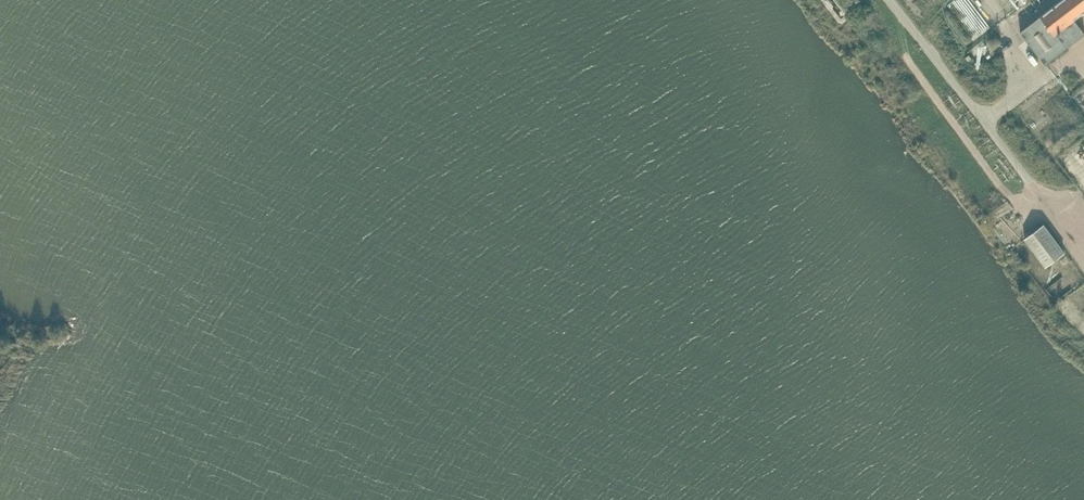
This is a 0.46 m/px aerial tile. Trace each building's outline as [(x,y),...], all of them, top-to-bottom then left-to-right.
[(860,0),(822,0),(840,24),(847,19),(849,9),(860,0)] [(1040,15),(1041,16),(1035,20),(1020,32),(1045,64),(1083,34),(1083,32),(1074,19),(1083,11),(1083,0),(1059,0),(1040,15)] [(1045,266),(1065,252),(1044,224),(1024,238),(1045,266)] [(1048,296),(1065,285),(1061,279),(1044,290),(1048,296)]
